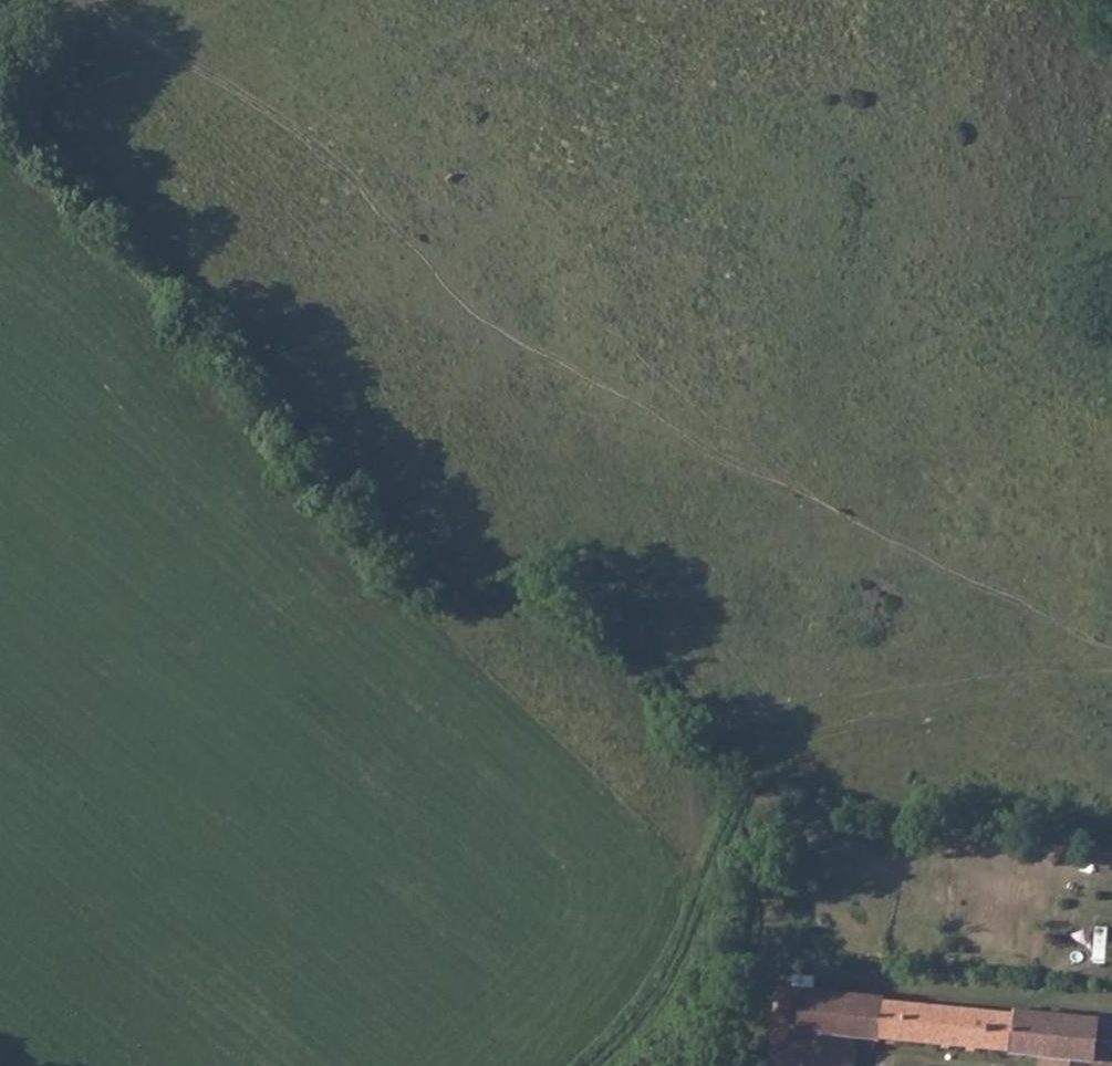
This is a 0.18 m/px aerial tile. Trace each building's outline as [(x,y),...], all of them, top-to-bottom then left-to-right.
[(881,1005),(881,1000),(829,995),(773,990),(767,1065),(854,1065),(856,1041),(880,1043),(881,1038),(1015,1049),(1014,1056),(1041,1058),(1040,1065),(1111,1065),(1111,1023),(881,1005)]
